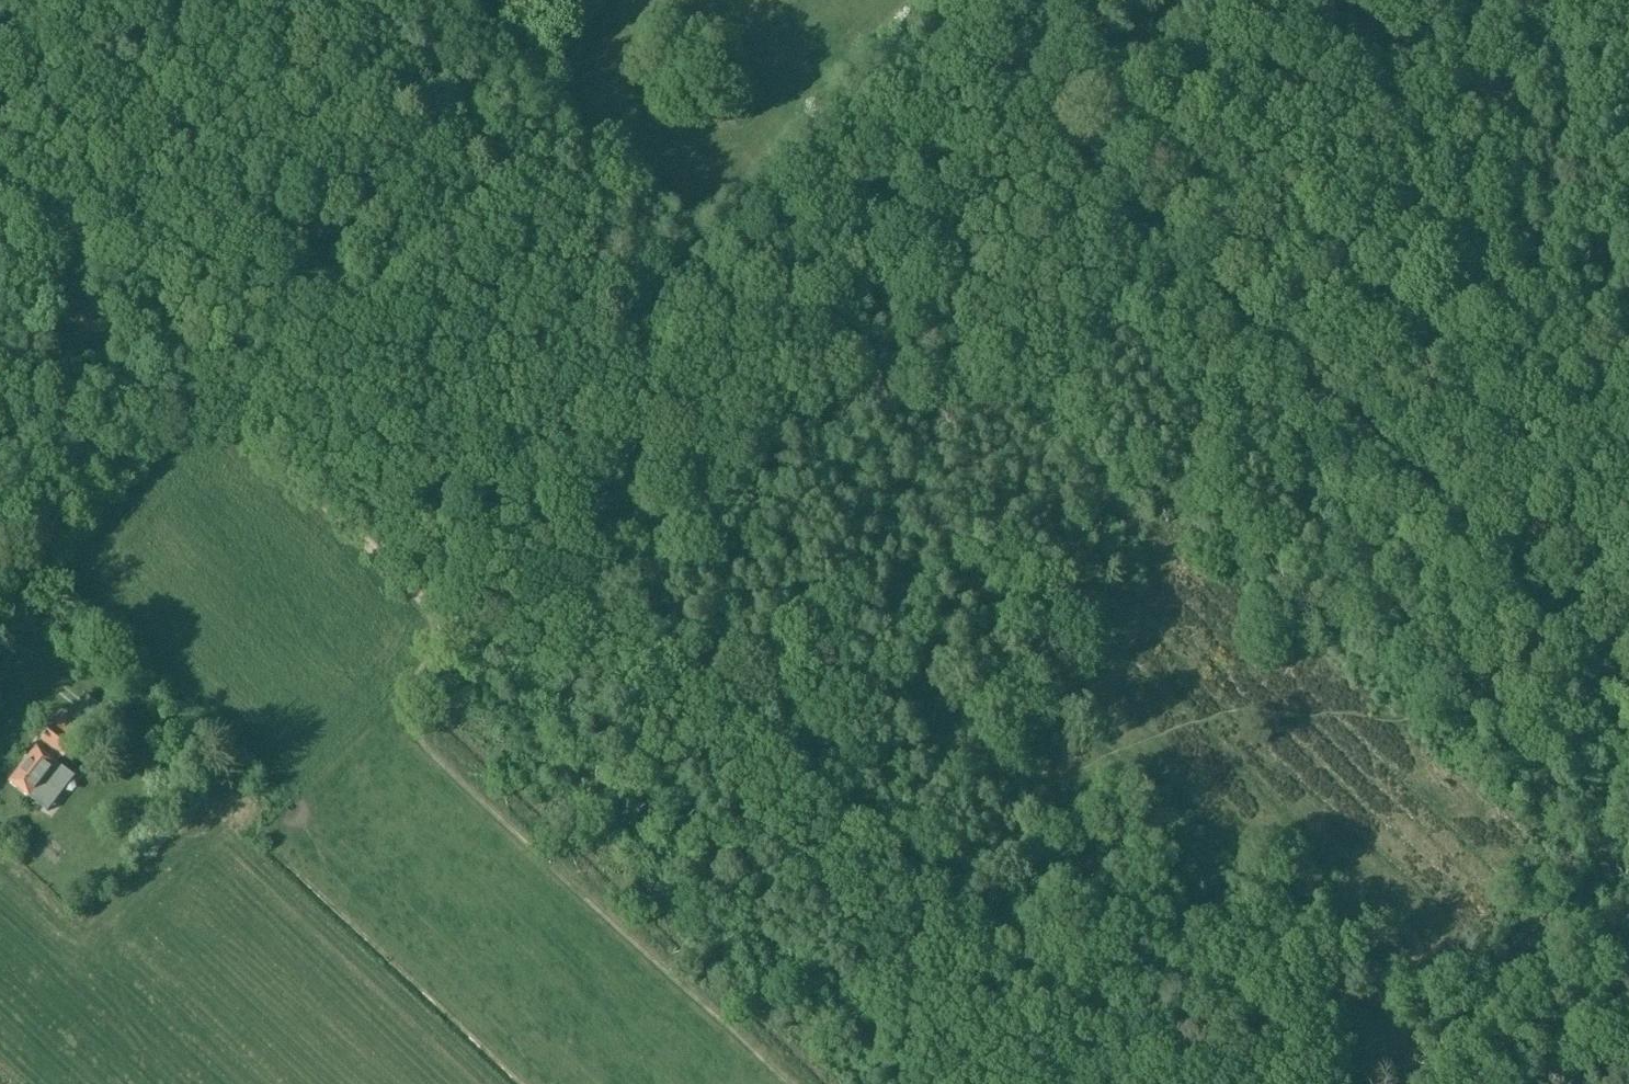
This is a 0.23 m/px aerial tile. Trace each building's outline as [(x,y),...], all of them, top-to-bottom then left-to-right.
[(71,710),(66,717),(62,713),(54,723),(43,738),(58,751),(71,735),(83,719),(71,710)] [(52,790),(48,787),(63,768),(36,747),(9,782),(39,806),(52,790)]
